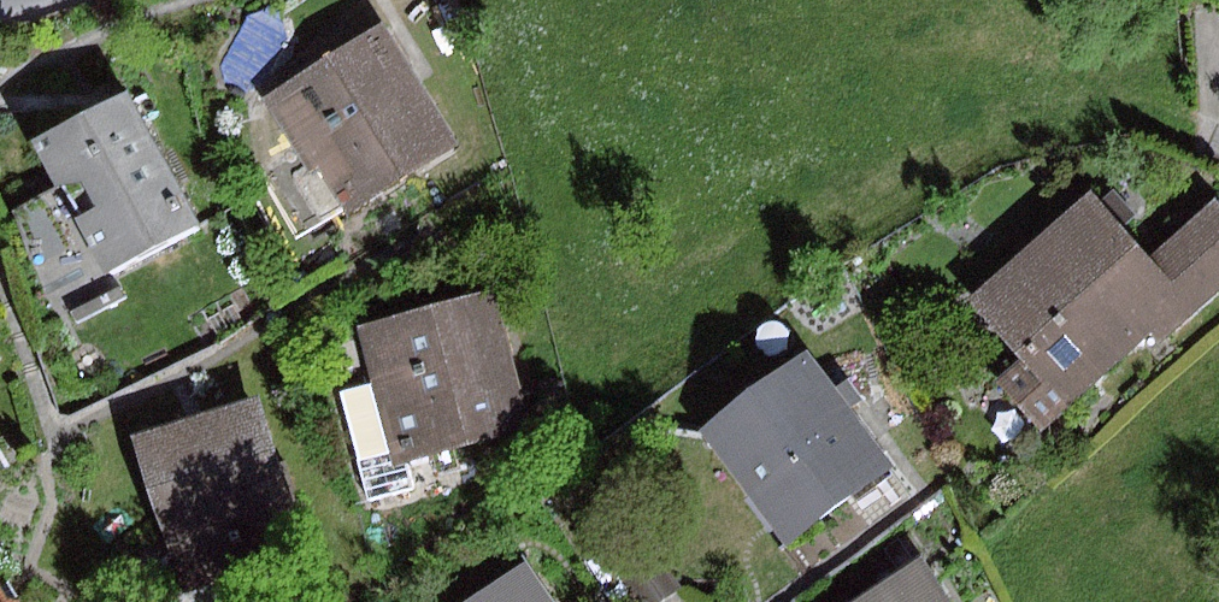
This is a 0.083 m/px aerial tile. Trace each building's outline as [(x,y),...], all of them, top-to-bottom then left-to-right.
[(385,26),(267,99),(311,171),(293,182),(326,235),(463,149),(417,76),(385,26)] [(125,92),(33,143),(57,187),(15,209),(45,297),(104,268),(107,274),(200,225),(125,92)] [(1093,193),(971,301),(1020,355),(994,378),(1041,430),(1152,331),(1163,344),(1199,311),(1150,255),(1093,193)] [(1150,255),(1199,311),(1218,294),(1218,201),(1216,197),(1150,255)] [(494,294),(357,329),(372,384),(339,393),(368,502),(412,491),(405,464),(529,432),(494,294)] [(808,351),(702,431),(788,544),(894,464),(842,397),(808,351)] [(262,401),(136,440),(184,594),(310,555),(262,401)] [(605,542),(647,601),(654,601),(681,583),(638,520),(605,542)] [(849,601),(959,601),(926,552),(849,601)] [(471,601),(553,601),(527,564),(471,601)] [(0,581),(0,601),(15,601),(0,581)]
